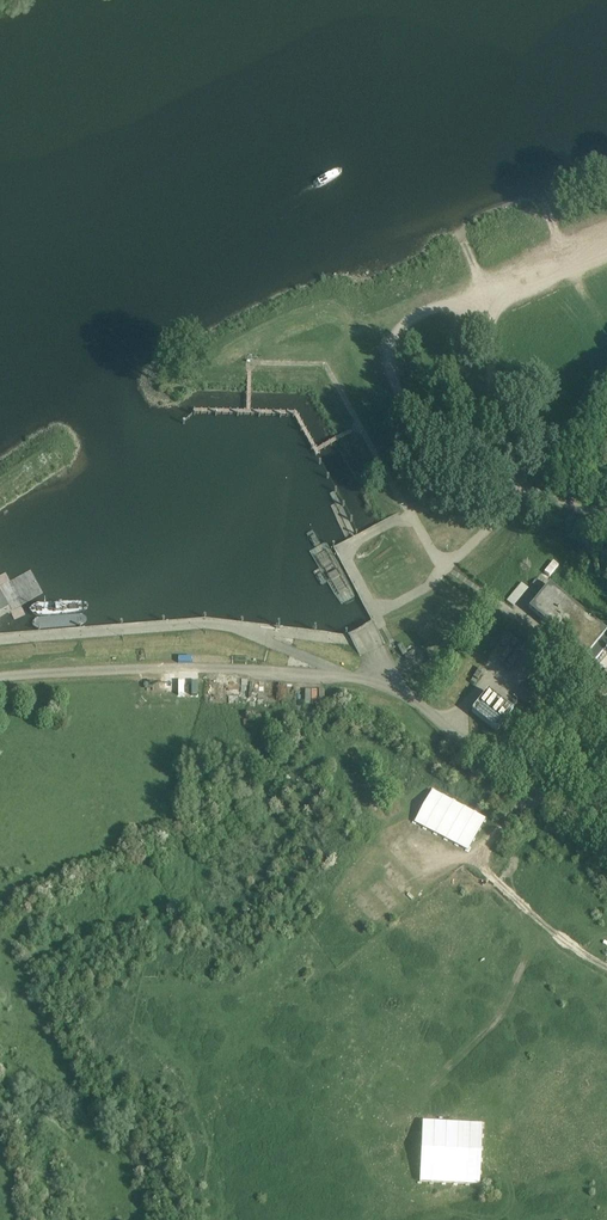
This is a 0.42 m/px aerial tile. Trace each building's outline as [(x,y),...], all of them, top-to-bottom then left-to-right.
[(558,568),(553,563),(544,573),(549,578),(558,568)] [(528,588),(521,582),(507,600),(514,606),(528,588)] [(530,609),(565,637),(569,641),(587,656),(595,662),(596,661),(595,661),(606,646),(606,633),(606,632),(603,630),(599,627),(549,586),(530,609)] [(367,625),(373,642),(379,640),(373,623),(367,625)] [(518,712),(532,693),(520,684),(506,703),(518,712)] [(324,704),(325,689),(304,688),(304,704),(324,704)] [(488,692),(472,712),(496,731),(512,711),(488,692)] [(440,804),(432,817),(463,837),(471,824),(440,804)] [(435,1140),(434,1164),(468,1165),(469,1142),(435,1140)]
